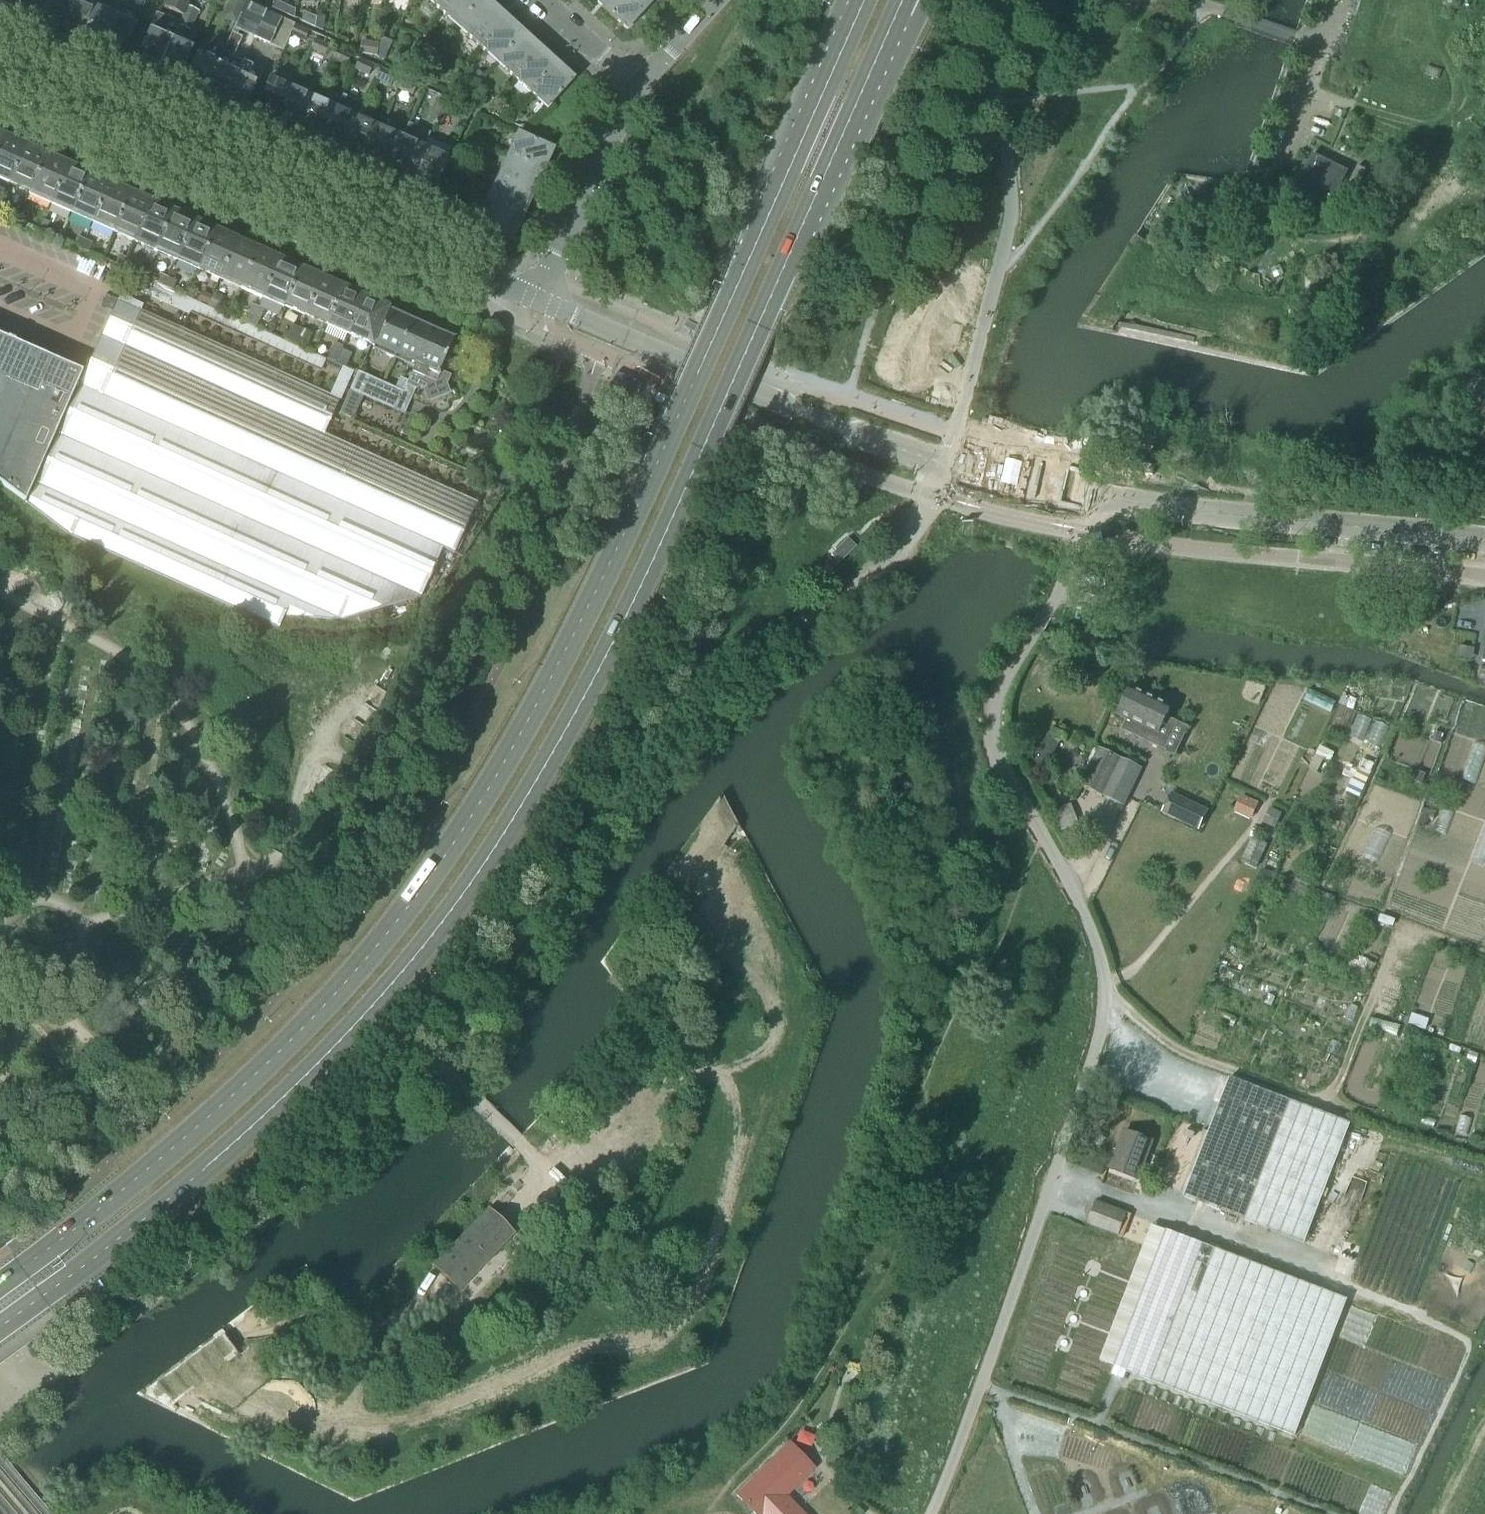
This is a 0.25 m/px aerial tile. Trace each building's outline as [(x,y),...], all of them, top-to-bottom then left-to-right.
[(16,15),(23,0),(0,0),(0,8),(16,15)] [(60,30),(73,0),(49,0),(40,21),(43,22),(44,25),(49,27),(51,26),(60,30)] [(83,40),(97,9),(84,3),(85,0),(73,0),(60,30),(68,33),(69,36),(74,38),(75,36),(83,40)] [(182,16),(187,7),(190,2),(186,0),(169,0),(165,8),(182,16)] [(249,0),(230,0),(228,4),(232,7),(225,21),(236,25),(247,4),(249,0)] [(247,4),(260,10),(262,0),(249,0),(247,4)] [(294,18),(294,10),(274,0),(273,0),(272,8),(294,18)] [(441,13),(452,0),(434,0),(436,2),(433,5),(441,13)] [(461,24),(481,0),(452,0),(441,13),(447,18),(451,15),(461,24)] [(466,36),(477,45),(501,18),(481,0),(461,24),(470,32),(466,36)] [(629,0),(607,0),(601,7),(624,28),(640,10),(629,0)] [(640,10),(649,0),(629,0),(640,10)] [(223,105),(243,63),(233,58),(242,38),(237,36),(240,31),(254,37),(265,12),(260,10),(247,4),(236,25),(226,47),(204,95),(205,95),(206,97),(213,100),(215,100),(223,104),(223,105)] [(177,25),(156,73),(160,74),(160,77),(165,79),(167,78),(177,83),(193,50),(180,44),(186,33),(188,34),(198,12),(187,7),(182,16),(177,25)] [(92,44),(101,48),(115,17),(97,9),(83,40),(84,43),(89,45),(92,44)] [(265,12),(254,37),(283,51),(290,36),(304,43),(309,31),(294,26),(295,25),(282,19),(282,20),(265,12)] [(301,21),(315,27),(316,17),(303,12),(301,21)] [(135,63),(156,73),(177,25),(156,16),(135,63)] [(115,17),(101,48),(110,52),(111,55),(116,57),(119,56),(122,57),(136,26),(115,17)] [(491,51),(501,60),(521,37),(501,18),(477,45),(487,55),(491,51)] [(507,72),(514,79),(538,52),(521,37),(501,60),(510,68),(507,72)] [(329,46),(315,39),(310,50),(324,56),(329,46)] [(359,53),(366,55),(377,56),(379,44),(361,41),(359,53)] [(201,93),(204,95),(226,47),(216,42),(211,53),(201,48),(183,85),(192,89),(191,91),(201,95),(201,93)] [(351,56),(336,49),(331,60),(346,66),(351,56)] [(514,79),(530,94),(554,66),(538,52),(514,79)] [(243,63),(223,105),(235,110),(235,109),(243,113),(262,72),(248,65),(250,60),(245,58),(243,63)] [(373,65),(359,59),(353,69),(368,76),(373,65)] [(554,66),(530,94),(537,100),(540,96),(550,105),(571,82),(554,66)] [(394,75),(379,68),(375,79),(390,85),(394,75)] [(273,73),(270,80),(256,111),(279,121),(292,90),(295,83),(273,73)] [(417,85),(402,78),(398,88),(412,95),(417,85)] [(1358,78),(1351,97),(1357,99),(1364,80),(1363,80),(1358,78)] [(279,121),(300,130),(314,99),(292,90),(279,121)] [(442,94),(435,108),(440,110),(446,96),(442,94)] [(300,130),(323,140),(337,110),(314,99),(300,130)] [(500,114),(506,119),(512,112),(505,107),(500,114)] [(440,110),(435,108),(429,122),(433,124),(440,110)] [(323,140),(345,150),(359,119),(337,110),(323,140)] [(345,150),(367,160),(380,129),(359,119),(345,150)] [(367,160),(388,170),(402,139),(380,129),(367,160)] [(507,155),(512,157),(540,169),(550,148),(521,135),(516,147),(511,145),(507,155)] [(9,183),(23,150),(25,146),(4,136),(0,145),(0,179),(9,183)] [(388,170),(408,179),(422,148),(402,139),(388,170)] [(31,190),(32,190),(46,157),(47,155),(35,150),(25,146),(23,150),(9,183),(30,193),(31,190)] [(422,148),(408,179),(436,191),(443,175),(439,173),(446,158),(422,148)] [(1312,155),(1295,190),(1330,208),(1347,173),(1312,155)] [(46,157),(32,190),(43,196),(41,200),(51,204),(52,200),(67,167),(46,157)] [(502,166),(496,179),(529,194),(540,169),(512,157),(507,168),(502,166)] [(52,200),(72,209),(87,176),(67,167),(52,200)] [(1358,167),(1351,181),(1358,184),(1365,170),(1358,167)] [(72,209),(94,218),(110,186),(87,176),(72,209)] [(495,194),(490,205),(519,217),(529,194),(496,179),(491,192),(495,194)] [(94,218),(115,228),(130,195),(110,186),(94,218)] [(134,241),(136,237),(151,204),(130,195),(115,228),(128,234),(126,238),(134,241)] [(519,217),(490,205),(486,203),(482,212),(486,214),(481,226),(509,239),(519,217)] [(136,237),(158,247),(173,214),(151,204),(136,237)] [(156,251),(177,261),(194,223),(173,214),(158,247),(156,251)] [(39,230),(45,233),(50,223),(43,220),(39,230)] [(199,270),(200,266),(199,265),(214,232),(194,223),(177,261),(199,270)] [(199,265),(200,266),(214,272),(212,276),(219,280),(221,275),(236,242),(214,232),(199,265)] [(74,246),(81,249),(85,241),(78,238),(74,246)] [(85,241),(81,249),(88,253),(91,244),(85,241)] [(221,275),(243,285),(257,252),(236,242),(221,275)] [(240,290),(261,299),(278,261),(257,252),(243,285),(240,290)] [(117,255),(113,264),(122,268),(126,259),(117,255)] [(126,259),(122,268),(128,270),(132,262),(126,259)] [(284,303),(285,301),(299,270),(278,261),(261,299),(282,309),(284,303)] [(643,272),(653,277),(657,267),(647,263),(643,272)] [(296,311),(305,315),(322,278),(300,268),(299,270),(285,301),(298,307),(296,311)] [(156,283),(165,287),(169,278),(159,274),(156,283)] [(169,278),(165,287),(173,290),(177,282),(169,278)] [(315,315),(328,321),(344,288),(322,278),(305,315),(313,319),(315,315)] [(339,331),(349,335),(365,297),(344,288),(328,321),(341,326),(339,331)] [(359,334),(373,340),(387,307),(365,297),(349,335),(357,339),(359,334)] [(117,301),(85,374),(82,373),(82,372),(36,352),(0,336),(0,466),(108,538),(285,617),(340,621),(421,597),(442,549),(454,554),(476,503),(324,435),(340,400),(117,301)] [(244,322),(250,325),(258,307),(252,305),(244,322)] [(258,307),(250,325),(256,327),(263,310),(258,307)] [(394,359),(396,355),(411,322),(400,317),(401,314),(394,310),(391,313),(389,312),(375,345),(388,351),(386,355),(394,359)] [(396,355),(416,364),(431,331),(411,322),(396,355)] [(285,340),(292,344),(299,328),(291,325),(285,340)] [(299,328),(292,344),(300,347),(307,332),(299,328)] [(423,389),(427,401),(428,402),(450,394),(447,385),(451,376),(440,371),(441,368),(444,369),(451,366),(448,359),(445,358),(453,341),(451,339),(452,336),(442,331),(440,335),(431,331),(416,364),(414,368),(408,380),(410,382),(416,385),(414,388),(415,390),(421,388),(423,389)] [(328,360),(336,363),(341,351),(343,347),(335,344),(328,360)] [(341,351),(336,363),(345,367),(350,355),(341,351)] [(411,396),(395,389),(358,372),(339,415),(353,421),(364,397),(375,402),(376,400),(403,413),(411,396)] [(400,378),(395,389),(411,396),(414,388),(416,385),(410,382),(408,382),(408,381),(400,378)] [(1130,687),(1117,715),(1125,718),(1120,728),(1163,750),(1179,718),(1170,714),(1173,707),(1130,687)] [(1356,701),(1343,696),(1339,704),(1353,710),(1356,701)] [(1435,730),(1431,742),(1441,745),(1445,733),(1435,730)] [(1035,762),(1047,768),(1060,742),(1048,735),(1035,762)] [(1081,785),(1124,806),(1142,770),(1099,749),(1081,785)] [(1357,770),(1371,775),(1375,765),(1362,760),(1357,770)] [(1417,770),(1413,782),(1421,786),(1426,774),(1417,770)] [(1064,795),(1070,798),(1075,786),(1069,783),(1064,795)] [(664,879),(667,881),(667,880),(687,894),(689,891),(697,880),(719,849),(720,850),(736,828),(736,827),(739,825),(721,792),(661,877),(664,879)] [(1170,792),(1161,812),(1199,830),(1208,810),(1170,792)] [(1242,797),(1237,808),(1252,814),(1257,804),(1242,797)] [(1079,823),(1071,804),(1049,815),(1058,833),(1079,823)] [(1270,808),(1264,823),(1276,828),(1283,814),(1270,808)] [(1430,829),(1436,813),(1424,809),(1418,824),(1430,829)] [(1267,846),(1256,841),(1245,865),(1256,869),(1267,846)] [(1256,881),(1268,886),(1273,874),(1261,870),(1256,881)] [(1320,900),(1329,904),(1332,897),(1323,894),(1320,900)] [(1378,922),(1394,929),(1396,921),(1381,915),(1378,922)] [(1429,1020),(1412,1014),(1408,1025),(1425,1030),(1429,1020)] [(1440,1029),(1438,1035),(1444,1038),(1446,1032),(1440,1029)] [(1479,1056),(1470,1052),(1467,1061),(1476,1064),(1479,1056)] [(1230,1078),(1184,1198),(1304,1244),(1350,1124),(1230,1078)] [(1108,1169),(1137,1180),(1152,1142),(1125,1131),(1114,1159),(1112,1158),(1108,1169)] [(1096,1202),(1087,1225),(1118,1236),(1126,1214),(1096,1202)] [(435,1267),(458,1290),(512,1233),(489,1211),(435,1267)] [(1165,1230),(1115,1367),(1122,1370),(1296,1434),(1347,1297),(1165,1230)] [(173,1408),(198,1387),(234,1357),(233,1356),(235,1354),(238,1353),(224,1335),(226,1333),(224,1330),(221,1328),(136,1393),(170,1410),(173,1408)] [(736,1495),(754,1513),(804,1513),(786,1496),(814,1469),(789,1443),(736,1495)]
